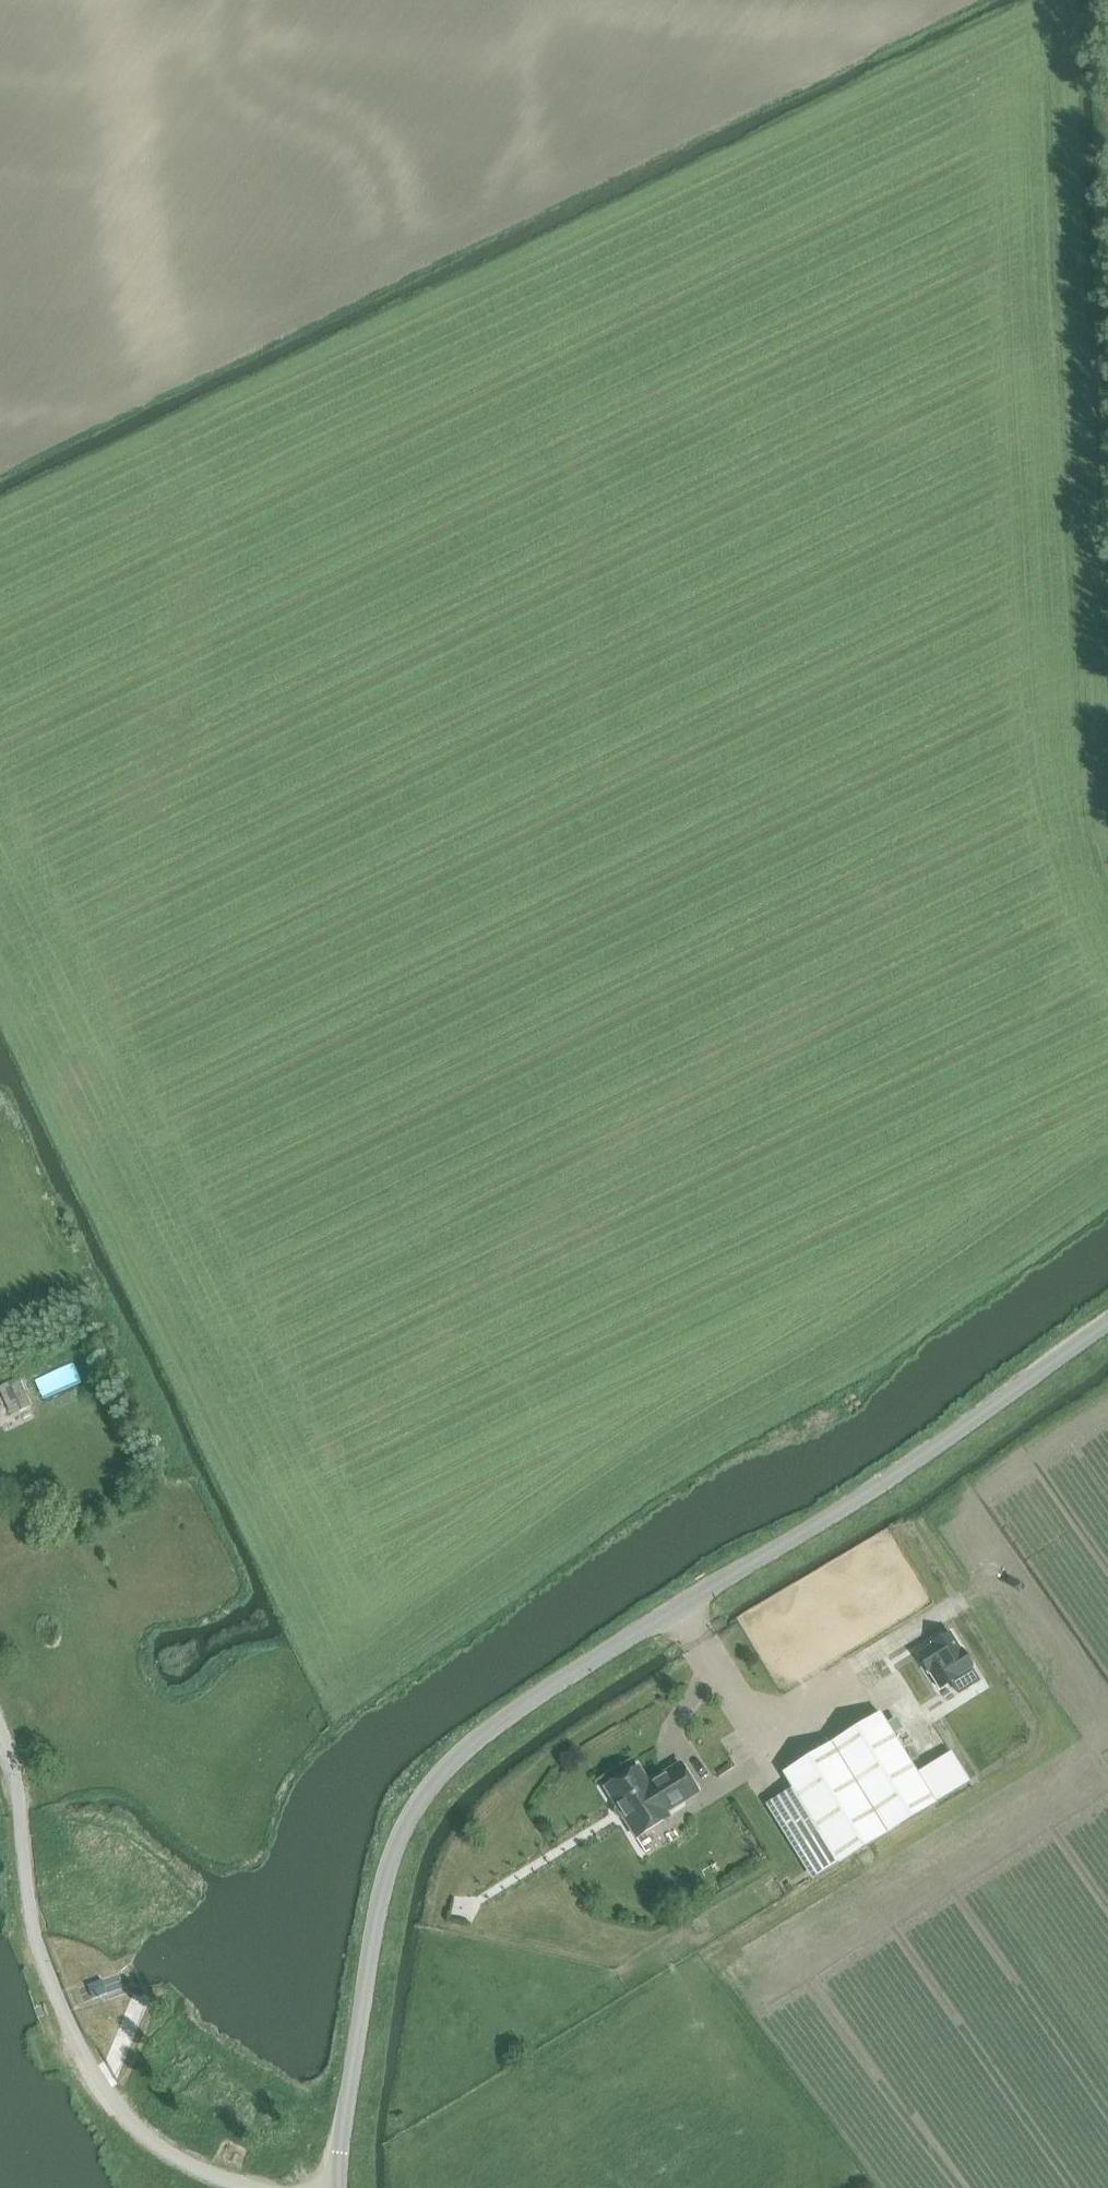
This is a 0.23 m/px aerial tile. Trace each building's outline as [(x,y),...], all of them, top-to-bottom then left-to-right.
[(970,1677),(971,1676),(960,1658),(959,1659),(949,1642),(917,1663),(928,1681),(928,1680),(938,1697),(950,1689),(958,1702),(978,1690),(970,1677)] [(783,1772),(793,1788),(772,1801),(818,1876),(936,1803),(880,1713),(783,1772)] [(639,1767),(606,1788),(617,1806),(616,1810),(617,1815),(621,1818),(626,1819),(637,1837),(670,1817),(667,1812),(699,1793),(681,1764),(649,1783),(639,1767)] [(93,1998),(107,1993),(102,1980),(88,1985),(93,1998)]
